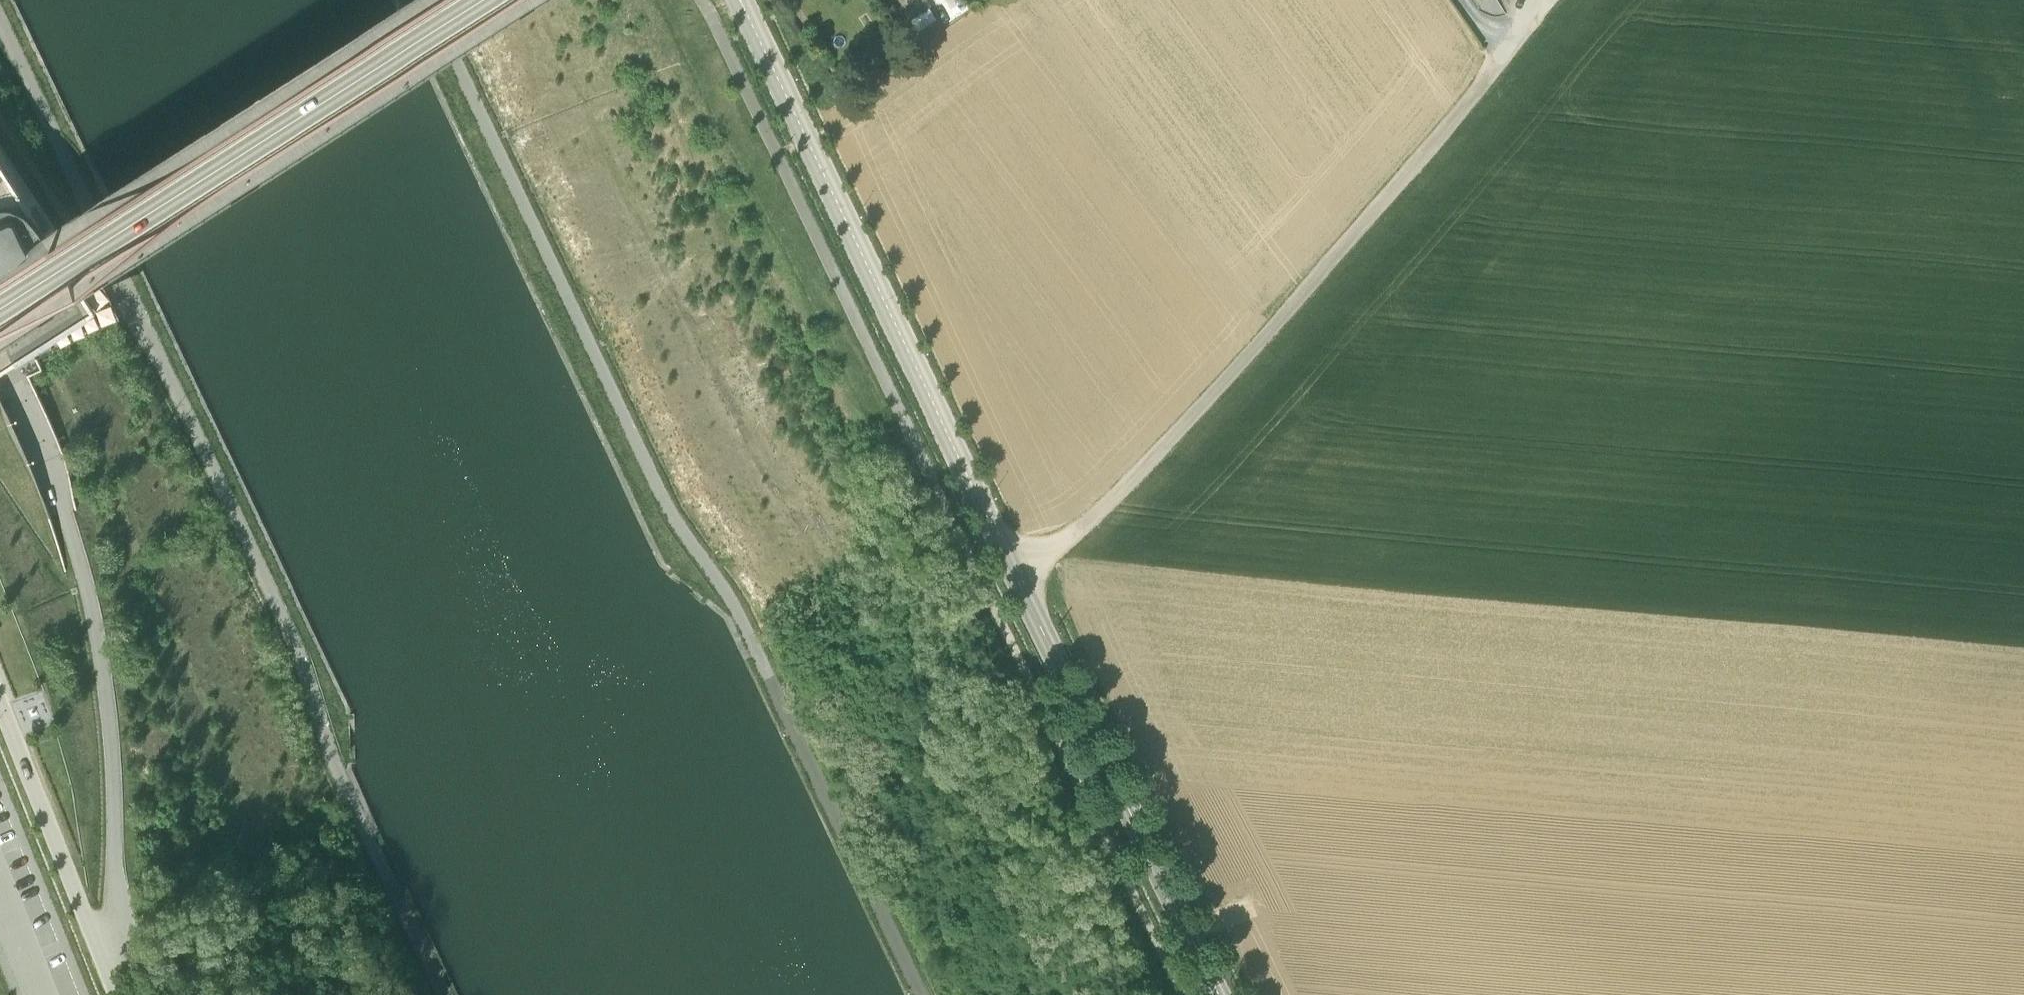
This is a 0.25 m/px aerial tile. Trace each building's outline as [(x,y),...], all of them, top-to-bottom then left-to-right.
[(23,252),(7,224),(0,228),(0,264),(23,252)]
